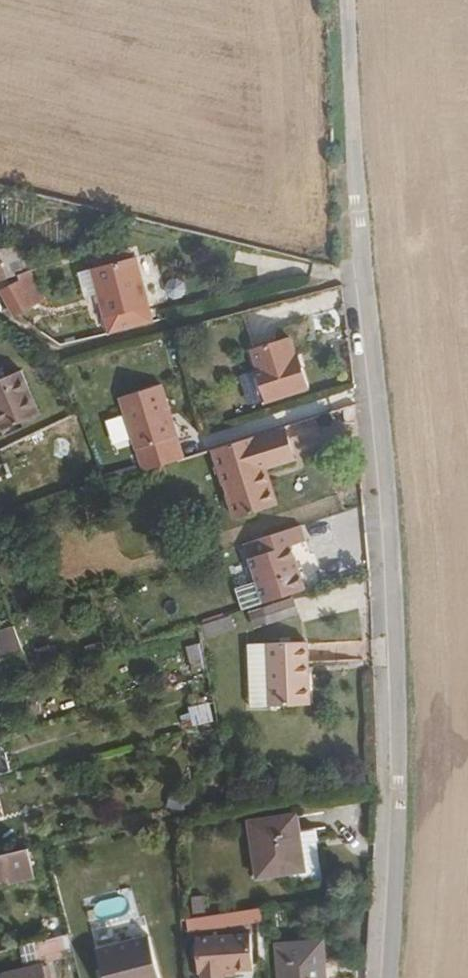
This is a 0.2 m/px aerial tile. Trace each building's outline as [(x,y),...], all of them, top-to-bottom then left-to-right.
[(150,308),(143,284),(135,258),(92,271),(106,321),(150,308)] [(42,298),(32,277),(19,284),(20,286),(29,281),(38,300),(42,298)] [(29,281),(20,286),(19,284),(18,282),(0,291),(8,311),(10,313),(38,300),(29,281)] [(291,366),(287,351),(291,351),(285,332),(248,343),(252,360),(251,363),(260,396),(304,383),(299,363),(291,366)] [(299,363),(295,350),(291,351),(287,351),(291,366),(299,363)] [(24,380),(19,371),(0,380),(0,428),(1,431),(40,412),(24,380)] [(165,411),(158,386),(116,398),(137,467),(171,456),(158,414),(165,411)] [(178,454),(165,411),(158,414),(171,456),(178,454)] [(297,450),(346,437),(339,411),(290,425),(297,450)] [(262,509),(251,472),(258,470),(287,460),(277,428),(205,452),(228,521),(262,509)] [(139,473),(173,462),(171,456),(137,467),(139,473)] [(269,507),(258,470),(251,472),(262,509),(269,507)] [(295,590),(281,548),(298,542),(292,526),(236,544),(256,603),(295,590)] [(292,612),(288,600),(257,609),(262,625),(291,614),(292,612)] [(16,633),(13,625),(0,629),(0,644),(4,654),(23,649),(16,633)] [(300,683),(298,644),(261,646),(264,709),(306,706),(305,683),(300,683)] [(290,871),(285,832),(283,816),(235,824),(244,879),(290,871)] [(308,868),(301,829),(285,832),(290,871),(308,868)] [(136,910),(132,893),(128,880),(103,886),(111,916),(136,910)] [(192,911),(191,896),(180,897),(181,912),(192,911)] [(199,925),(198,914),(180,917),(180,924),(179,929),(197,926),(199,925)] [(243,931),(188,936),(191,971),(195,971),(195,977),(219,977),(218,969),(245,967),(243,931)] [(153,948),(150,935),(95,949),(103,977),(160,977),(153,948)] [(316,954),(316,941),(269,943),(271,977),(318,977),(316,954)] [(40,968),(1,977),(42,977),(40,968)]
